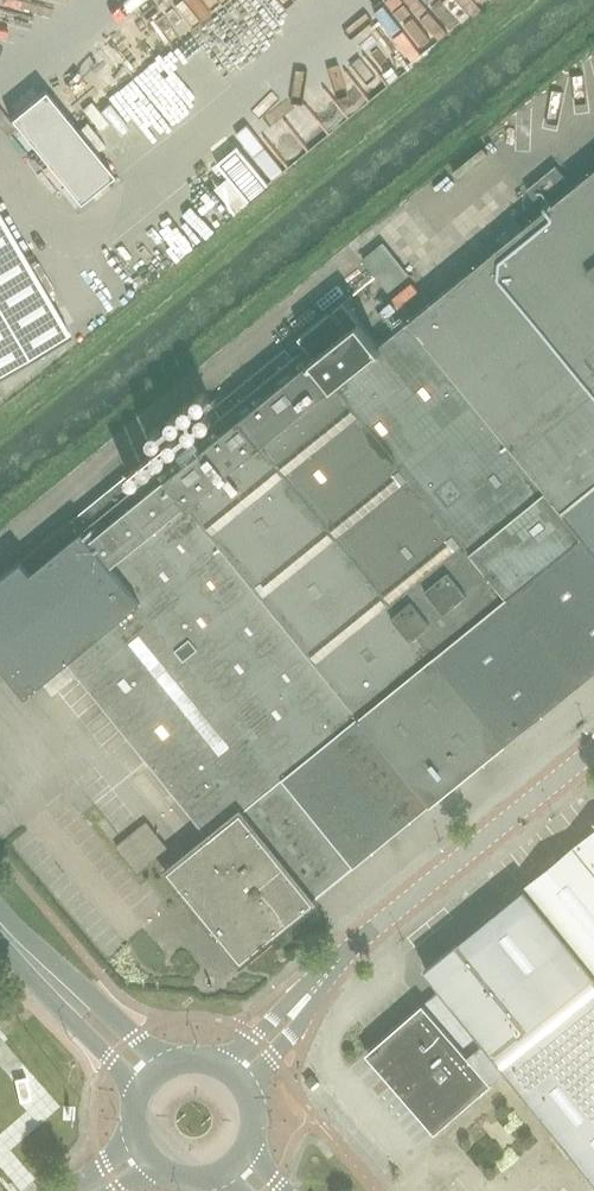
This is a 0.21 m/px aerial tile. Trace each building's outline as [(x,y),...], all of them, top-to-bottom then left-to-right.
[(141,77),(155,98),(168,89),(154,68),(141,77)] [(79,202),(113,174),(44,90),(11,118),(79,202)] [(556,165),(527,188),(538,201),(566,178),(556,165)] [(378,345),(342,301),(297,338),(306,348),(293,358),(285,348),(209,410),(216,419),(134,487),(124,475),(0,577),(0,665),(24,695),(65,662),(208,836),(167,870),(240,959),(311,901),(311,900),(593,669),(593,168),(378,345)] [(182,207),(160,226),(186,257),(209,237),(182,207)] [(70,335),(0,214),(0,376),(70,335)] [(424,967),(441,987),(366,1052),(434,1130),(491,1082),(489,1080),(506,1067),(593,1175),(593,829),(424,967)] [(51,1111),(0,1054),(0,1152),(2,1154),(51,1111)]
